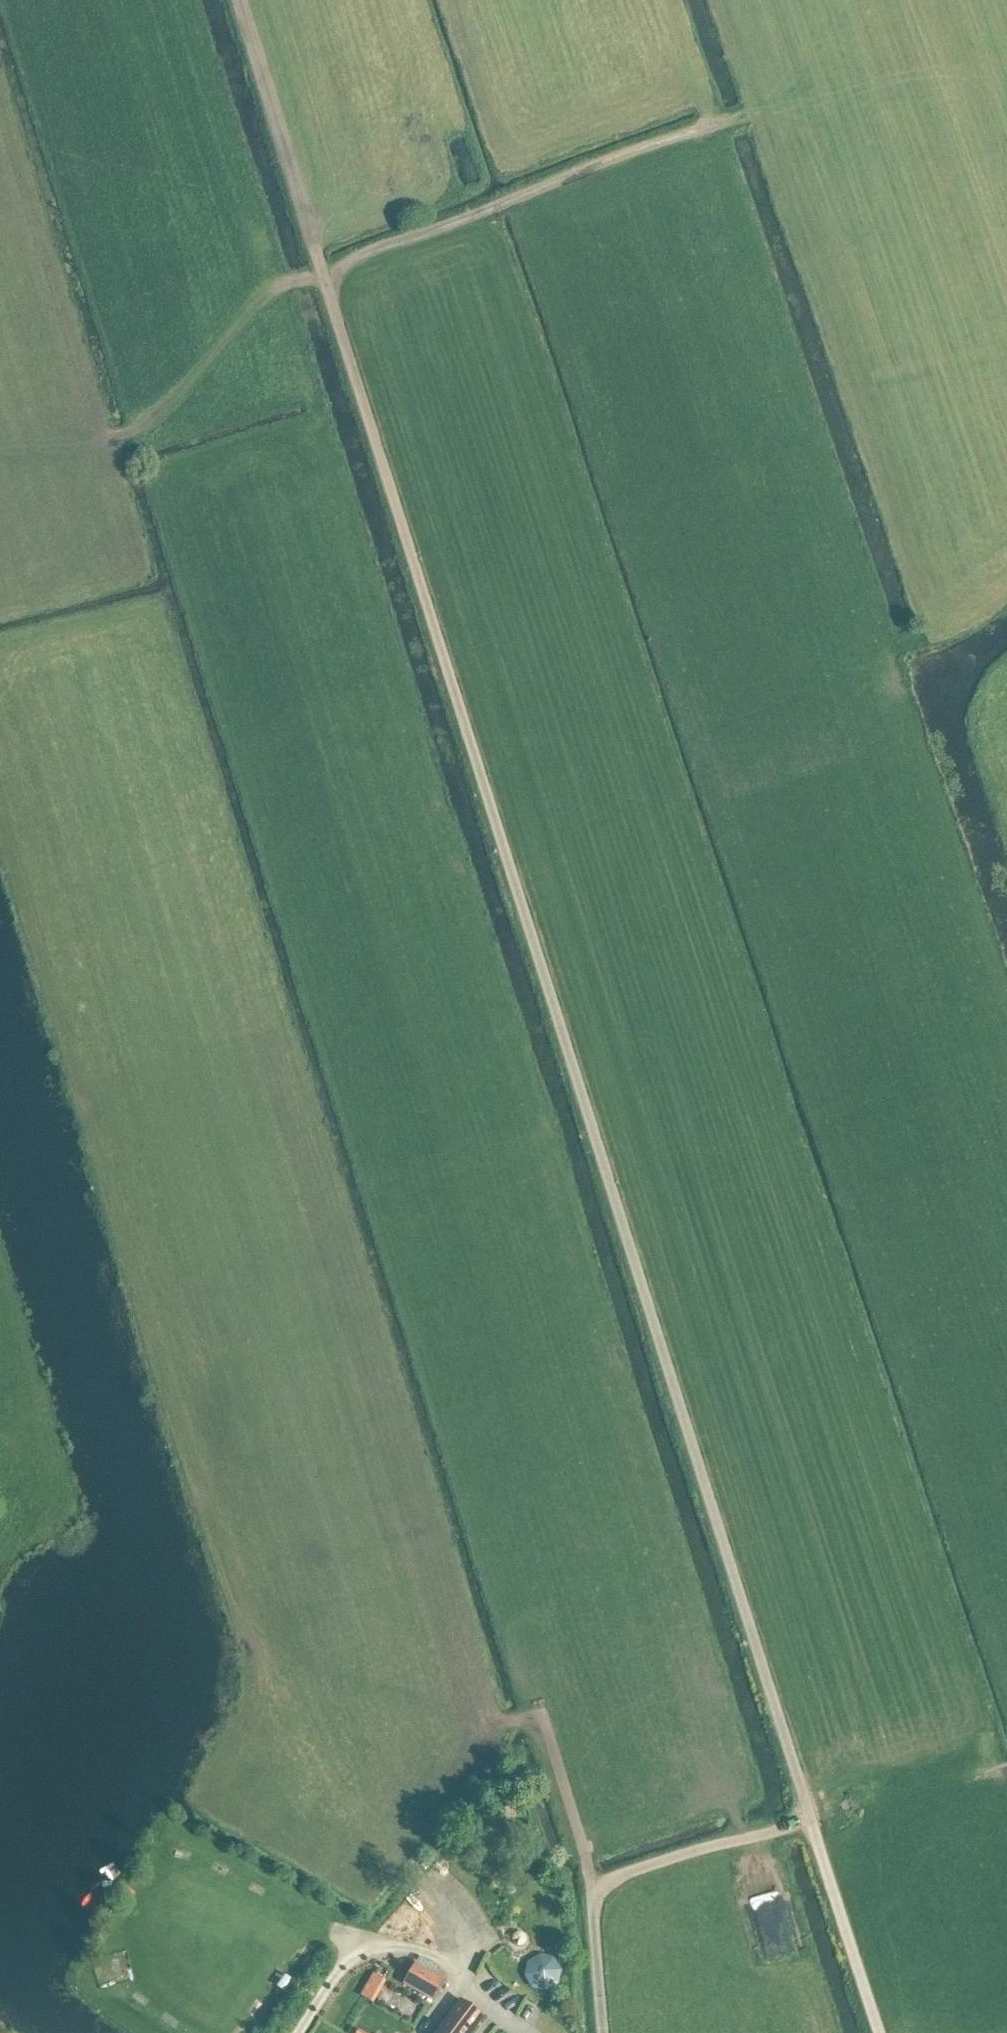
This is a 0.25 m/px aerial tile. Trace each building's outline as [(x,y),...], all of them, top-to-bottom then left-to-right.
[(569,1973),(552,1947),(524,1965),(541,1991),(569,1973)] [(444,1982),(413,1964),(401,1986),(432,2003),(444,1982)] [(378,1969),(364,1992),(377,2000),(392,1978),(378,1969)] [(459,2000),(434,2032),(472,2032),(483,2018),(459,2000)]
